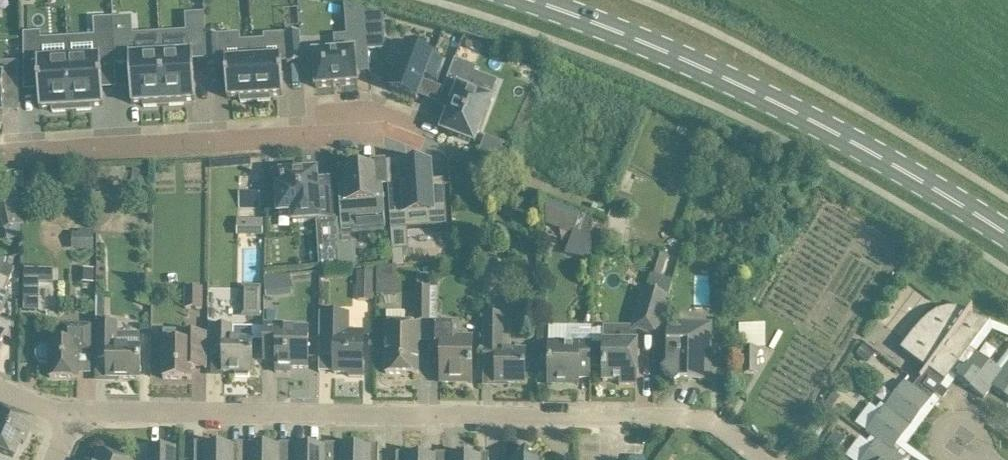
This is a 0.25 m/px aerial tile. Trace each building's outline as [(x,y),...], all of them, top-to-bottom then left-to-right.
[(193,59),(207,59),(206,36),(205,15),(187,16),(189,53),(161,55),(164,106),(184,105),(184,101),(196,101),(193,59)] [(164,106),(161,55),(133,56),(132,35),(131,19),(113,20),(116,64),(129,63),(132,104),(144,104),(144,108),(164,106)] [(104,106),(102,64),(116,64),(113,20),(95,21),(97,58),(68,60),(71,112),(92,110),(91,106),(104,106)] [(367,22),(367,26),(369,49),(384,48),(383,21),(367,22)] [(358,72),(370,71),(369,49),(367,26),(348,27),(349,37),(335,38),(337,52),(313,54),(315,65),(311,66),(313,84),(316,84),(316,88),(359,85),(358,72)] [(288,64),(303,63),(300,33),(286,34),(288,64)] [(71,112),(68,60),(41,61),(40,34),(24,35),(24,85),(39,85),(40,109),(53,109),(53,113),(71,112)] [(208,68),(221,67),(219,35),(206,36),(207,59),(208,68)] [(281,57),(266,58),(266,41),(252,42),(256,102),(271,101),(271,96),(284,96),(281,57)] [(241,103),(256,102),(252,42),(239,42),(240,59),(225,60),(228,99),(241,98),(241,103)] [(387,64),(399,68),(391,90),(416,100),(425,78),(438,83),(446,62),(433,57),(433,56),(408,46),(407,47),(395,42),(387,64)] [(467,91),(476,68),(455,61),(438,105),(451,110),(443,131),(475,143),(491,101),(467,91)] [(19,64),(2,64),(2,77),(0,77),(0,115),(3,115),(3,91),(19,91),(19,64)] [(390,187),(389,187),(393,251),(409,250),(408,229),(448,227),(445,181),(432,182),(431,165),(402,167),(403,184),(398,184),(398,187),(390,188),(390,187)] [(383,184),(375,185),(373,169),(347,170),(348,187),(339,187),(342,230),(357,229),(357,218),(384,217),(384,227),(386,227),(383,184)] [(317,172),(302,173),(302,170),(282,171),(283,188),(278,188),(280,214),(293,213),(294,223),(332,220),(329,179),(317,180),(317,172)] [(4,230),(25,225),(15,183),(0,186),(0,210),(4,230)] [(621,193),(614,208),(625,213),(632,197),(621,193)] [(238,196),(238,208),(260,208),(260,196),(238,196)] [(549,199),(548,225),(574,235),(583,212),(549,199)] [(237,221),(237,238),(263,238),(263,221),(237,221)] [(73,233),(73,250),(94,250),(94,231),(79,231),(79,233),(73,233)] [(609,231),(593,231),(594,248),(610,248),(609,231)] [(340,259),(339,247),(338,243),(325,244),(326,260),(339,259),(340,259)] [(355,268),(354,268),(353,246),(339,247),(340,259),(339,259),(340,270),(356,269),(355,268)] [(486,260),(487,253),(487,249),(479,248),(478,260),(486,260)] [(499,261),(498,261),(486,260),(485,292),(491,291),(489,282),(499,282),(499,261)] [(5,265),(0,277),(0,319),(10,294),(5,292),(15,270),(5,265)] [(377,268),(377,295),(397,295),(397,266),(377,268)] [(24,268),(24,311),(40,312),(40,283),(54,283),(54,268),(40,268),(24,268)] [(372,300),(373,273),(357,273),(357,299),(372,300)] [(270,297),(296,296),(295,274),(269,275),(270,297)] [(430,323),(430,298),(430,288),(430,275),(417,274),(416,322),(430,323)] [(240,285),(239,317),(261,317),(262,286),(240,285)] [(203,310),(204,289),(186,289),(186,309),(203,310)] [(657,336),(668,297),(645,290),(634,329),(657,336)] [(106,316),(106,296),(96,295),(96,316),(106,316)] [(946,382),(991,322),(990,321),(989,322),(970,315),(973,311),(972,310),(969,315),(959,311),(949,311),(939,313),(930,319),(923,326),(910,341),(903,350),(946,382)] [(347,335),(347,322),(348,312),(321,312),(321,321),(320,321),(320,351),(335,351),(334,373),(363,374),(364,335),(347,335)] [(418,374),(419,354),(419,326),(405,326),(405,314),(387,314),(386,374),(418,374)] [(503,352),(503,316),(484,316),(483,349),(483,369),(484,369),(484,367),(496,367),(496,384),(525,384),(525,352),(503,352)] [(5,339),(9,341),(15,326),(0,320),(0,352),(5,339)] [(667,366),(661,372),(675,386),(680,381),(689,381),(689,382),(690,382),(690,381),(700,381),(712,381),(712,380),(711,380),(711,360),(711,322),(682,322),(682,333),(667,333),(667,354),(667,366)] [(118,324),(106,323),(96,323),(96,341),(96,361),(97,361),(97,356),(108,356),(107,379),(120,379),(141,379),(141,359),(141,346),(138,346),(139,334),(118,333),(118,324)] [(458,339),(458,323),(430,323),(429,353),(431,353),(431,349),(441,349),(441,383),(457,383),(457,379),(471,380),(471,383),(472,383),(473,339),(458,339)] [(92,355),(92,347),(92,325),(61,325),(61,342),(51,342),(51,345),(43,346),(39,347),(38,350),(38,357),(39,361),(42,363),(50,363),(50,378),(78,378),(78,355),(92,355)] [(309,327),(286,327),(286,326),(264,325),(264,360),(277,361),(276,369),(308,369),(309,336),(309,327)] [(591,368),(592,345),(592,327),(550,326),(549,344),(549,384),(579,385),(579,373),(591,373),(591,368)] [(212,346),(212,358),(224,358),(224,372),(236,372),(236,376),(249,376),(249,372),(253,372),(253,352),(253,341),(253,328),(235,327),(212,327),(212,346)] [(208,335),(180,335),(177,331),(164,330),(164,343),(163,379),(192,380),(192,369),(207,369),(208,335)] [(621,345),(592,345),(591,368),(603,368),(603,381),(620,382),(620,385),(637,385),(637,365),(638,344),(636,344),(636,334),(621,334),(621,345)] [(865,361),(872,352),(865,347),(858,356),(865,361)] [(756,349),(743,349),(743,373),(746,373),(754,373),(756,373),(757,373),(757,349),(756,349)] [(993,388),(1003,372),(978,354),(958,379),(984,399),(993,388)] [(1003,372),(993,388),(1007,399),(1007,365),(1003,372)] [(931,402),(914,389),(905,382),(885,408),(911,428),(931,402)] [(20,414),(0,406),(0,453),(13,458),(19,443),(23,444),(33,420),(20,414)] [(893,453),(893,452),(911,428),(885,408),(866,433),(878,442),(893,453)] [(808,436),(812,438),(818,442),(826,428),(816,422),(808,436)] [(893,452),(893,453),(878,442),(864,459),(904,459),(893,452)] [(219,446),(203,446),(203,448),(195,448),(195,459),(219,459),(219,446)] [(219,459),(241,459),(242,449),(234,448),(234,446),(219,446),(219,459)] [(241,459),(264,459),(264,446),(249,446),(249,449),(242,449),(241,459)] [(264,459),(287,459),(287,449),(280,449),(280,447),(264,446),(264,459)] [(287,459),(310,459),(310,447),(295,447),(295,449),(287,449),(287,459)] [(310,459),(333,459),(333,450),(325,450),(325,447),(310,447),(310,459)] [(333,459),(355,459),(355,448),(340,447),(340,450),(333,450),(333,459)] [(355,459),(379,459),(379,450),(371,450),(371,448),(355,448),(355,459)] [(175,449),(149,449),(149,459),(175,459),(175,449)] [(526,449),(515,459),(537,459),(526,449)]
